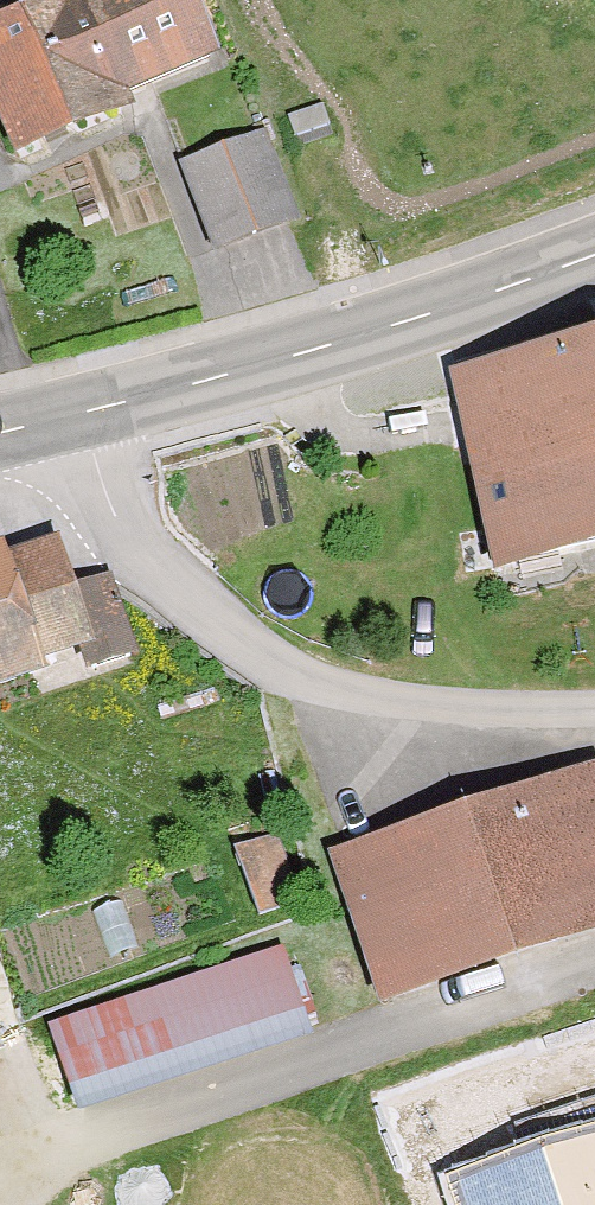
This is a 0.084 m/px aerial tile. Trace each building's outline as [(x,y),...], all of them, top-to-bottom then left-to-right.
[(205,0),(79,0),(0,37),(0,101),(38,183),(143,134),(133,113),(236,65),(205,0)] [(286,135),(189,170),(224,265),(321,229),(286,135)] [(436,372),(476,571),(594,547),(594,340),(436,372)] [(0,547),(0,681),(84,656),(47,533),(0,547)] [(583,774),(321,851),(365,1000),(594,933),(594,816),(583,774)] [(250,839),(274,910),(313,897),(288,826),(250,839)] [(269,957),(42,1028),(70,1116),(296,1045),(269,957)] [(440,1179),(449,1204),(594,1204),(594,1126),(440,1179)]
